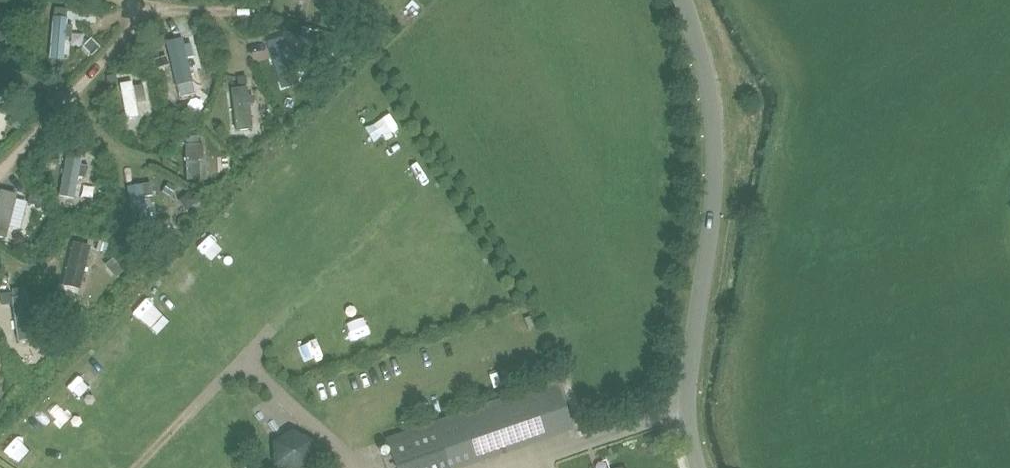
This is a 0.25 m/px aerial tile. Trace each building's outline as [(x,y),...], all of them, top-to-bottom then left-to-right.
[(66,50),(77,23),(62,18),(52,44),(66,50)] [(94,47),(104,40),(98,29),(87,36),(94,47)] [(93,174),(94,153),(68,152),(67,184),(81,185),(82,173),(93,174)] [(0,216),(0,220),(14,226),(26,197),(11,191),(0,216)] [(111,281),(112,257),(102,257),(103,234),(73,234),(72,280),(111,281)] [(78,363),(66,380),(84,392),(96,374),(78,363)] [(430,423),(385,439),(395,467),(462,467),(573,431),(554,380),(430,423)] [(19,431),(32,443),(44,429),(32,417),(19,431)] [(58,438),(63,433),(46,418),(41,424),(58,438)] [(311,440),(291,430),(273,442),(274,464),(282,467),(303,467),(312,462),(311,440)]
